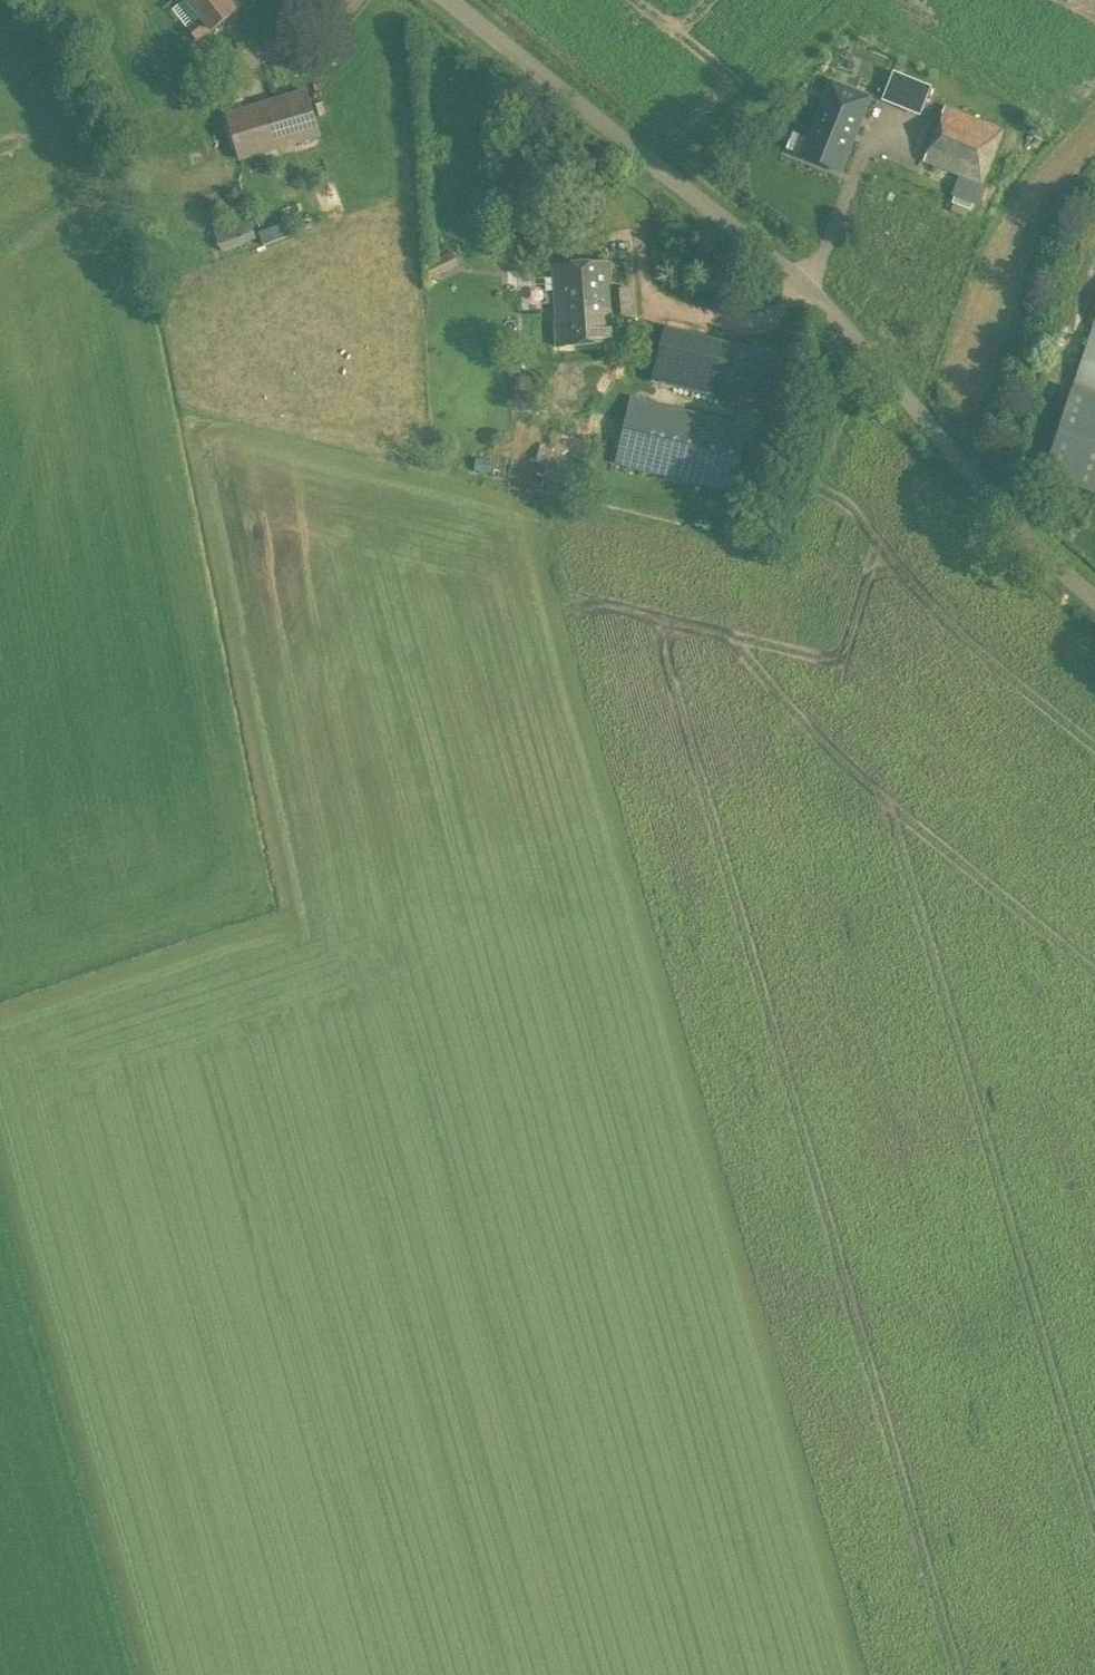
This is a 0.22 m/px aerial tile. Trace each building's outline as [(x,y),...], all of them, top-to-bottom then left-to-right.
[(200,19),(187,28),(197,40),(209,30),(209,31),(244,4),(241,0),(185,0),(200,19)] [(926,113),(937,82),(898,69),(887,100),(926,113)] [(798,155),(797,156),(842,174),(873,96),(829,79),(805,138),(809,140),(802,156),(798,155)] [(239,162),(320,137),(305,89),(224,114),(239,162)] [(981,184),(1003,128),(944,105),(922,162),(981,184)] [(978,207),(986,187),(958,176),(950,196),(954,198),(952,202),(969,209),(971,205),(978,207)] [(221,251),(255,239),(247,216),(213,228),(221,251)] [(609,290),(608,263),(553,266),(558,346),(615,342),(614,319),(612,320),(611,314),(630,313),(628,289),(609,290)] [(1041,477),(1094,494),(1094,492),(1094,315),(1071,388),(1070,388),(1041,477)] [(686,332),(688,324),(668,319),(666,327),(664,326),(650,383),(775,412),(787,357),(686,332)] [(734,494),(749,426),(667,404),(629,395),(613,464),(734,494)]
